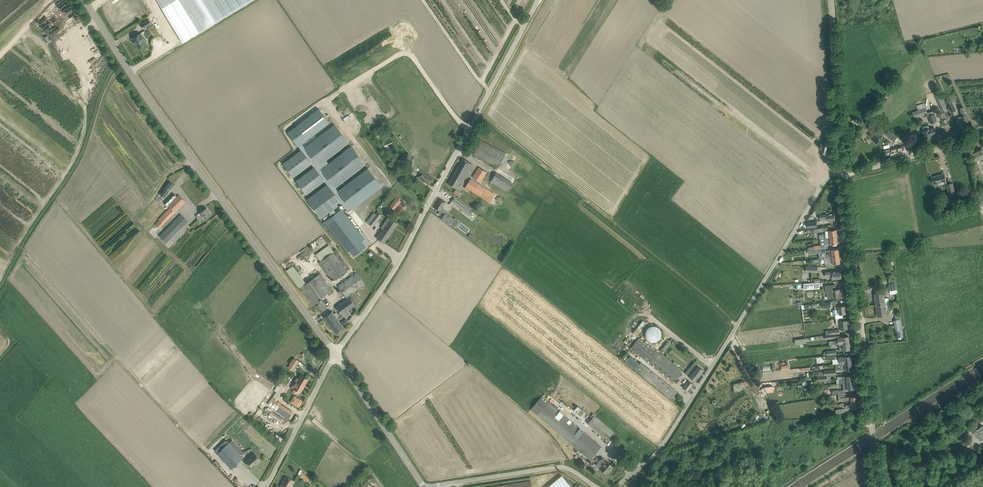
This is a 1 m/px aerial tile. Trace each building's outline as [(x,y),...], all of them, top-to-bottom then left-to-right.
[(183,43),(199,33),(254,0),(157,0),(183,43)] [(149,19),(141,24),(143,29),(152,24),(149,19)] [(135,42),(139,49),(147,44),(140,33),(132,38),(134,42),(135,42)] [(937,99),(943,112),(948,109),(943,97),(937,99)] [(918,110),(920,116),(928,114),(926,107),(918,110)] [(963,115),(962,116),(958,117),(961,123),(964,121),(965,123),(970,121),(968,116),(963,107),(960,108),(963,115)] [(300,151),(282,164),(292,177),(310,164),(313,168),(295,181),(305,194),(323,181),(326,185),(306,200),(320,218),(340,203),(343,207),(323,222),(346,252),(348,250),(353,256),(370,243),(363,233),(360,235),(344,214),(380,187),(366,169),(337,192),(334,187),(363,165),(350,147),(320,169),(325,164),(323,162),(318,166),(317,165),(347,143),(334,125),(304,147),(301,143),(328,123),(318,109),(287,133),(300,151)] [(928,116),(931,123),(937,121),(934,113),(928,116)] [(932,136),(932,135),(936,134),(934,126),(929,128),(928,126),(927,126),(927,125),(923,127),(922,128),(925,138),(932,136)] [(883,132),(893,141),(898,137),(887,127),(883,132)] [(473,154),(498,168),(506,153),(481,140),(473,154)] [(904,146),(884,151),(885,155),(890,154),(890,156),(895,156),(906,153),(905,148),(904,146)] [(976,161),(981,158),(982,162),(982,154),(981,150),(973,154),(976,161)] [(448,184),(456,188),(460,181),(462,182),(472,164),(463,159),(448,184)] [(418,172),(421,174),(419,177),(429,184),(433,179),(422,172),(423,171),(420,168),(420,169),(418,168),(412,161),(408,165),(413,172),(416,169),(418,171),(418,172)] [(472,177),(481,182),(487,172),(479,167),(472,177)] [(490,182),(508,193),(514,184),(496,173),(490,182)] [(931,177),(933,184),(946,181),(944,174),(931,177)] [(466,186),(474,191),(490,202),(495,194),(470,179),(466,186)] [(946,184),(950,196),(956,194),(953,182),(946,184)] [(163,197),(166,201),(176,189),(172,186),(163,197)] [(453,193),(458,196),(462,192),(456,188),(453,193)] [(171,207),(159,219),(160,220),(155,225),(158,228),(185,201),(179,195),(169,205),(171,207)] [(396,197),(389,206),(394,210),(401,201),(396,197)] [(451,201),(463,211),(470,215),(473,211),(454,197),(451,201)] [(960,200),(962,206),(972,204),(970,197),(960,200)] [(444,214),(446,211),(443,209),(444,207),(442,206),(445,202),(440,199),(434,208),(439,211),(437,214),(442,217),(444,214)] [(395,210),(398,214),(407,206),(403,202),(395,210)] [(197,217),(199,221),(203,218),(205,220),(212,214),(206,208),(200,213),(201,214),(197,217)] [(816,209),(812,215),(817,218),(817,217),(820,219),(821,223),(827,222),(827,221),(835,220),(835,213),(830,214),(830,212),(821,213),(819,212),(820,211),(819,211),(816,209)] [(373,213),(366,221),(369,224),(371,225),(373,227),(383,215),(378,211),(375,214),(373,213)] [(445,213),(444,214),(442,217),(441,218),(450,225),(454,219),(445,213)] [(159,236),(166,243),(188,221),(181,214),(159,236)] [(388,217),(383,225),(385,227),(377,238),(384,243),(392,232),(392,231),(397,223),(388,217)] [(836,229),(825,231),(826,238),(830,237),(837,236),(836,229)] [(826,238),(824,238),(825,245),(827,244),(831,244),(838,243),(837,236),(830,237),(826,238)] [(826,257),(832,257),(839,256),(839,249),(826,251),(826,252),(826,257)] [(319,263),(331,280),(333,278),(334,280),(346,271),(350,268),(336,250),(321,261),(319,263)] [(839,256),(832,257),(833,260),(829,261),(829,263),(825,264),(825,267),(834,267),(833,264),(840,263),(839,256)] [(292,265),(286,270),(299,288),(306,283),(292,265)] [(826,277),(827,276),(833,276),(833,279),(842,278),(841,270),(832,271),(832,270),(825,271),(826,277)] [(347,299),(340,304),(336,307),(344,317),(349,313),(347,310),(360,301),(353,292),(365,284),(362,280),(356,272),(337,286),(347,299)] [(302,287),(320,312),(326,308),(319,299),(332,290),(320,274),(302,287)] [(825,285),(826,293),(832,292),(832,294),(836,294),(836,297),(844,297),(843,289),(832,290),(832,284),(825,285)] [(876,305),(889,303),(889,298),(887,298),(885,298),(884,292),(874,293),(876,305)] [(890,303),(889,303),(876,305),(878,317),(888,315),(886,307),(890,307),(890,306),(890,303)] [(835,309),(836,315),(839,314),(846,313),(845,305),(834,306),(835,309)] [(346,319),(340,323),(332,311),(324,317),(335,333),(344,327),(343,326),(348,322),(346,319)] [(836,318),(836,324),(838,326),(838,327),(840,327),(841,328),(841,329),(848,328),(847,320),(843,320),(843,318),(836,318)] [(894,320),(897,338),(903,336),(900,319),(894,320)] [(645,333),(645,335),(646,337),(646,338),(647,339),(649,340),(650,341),(651,342),(653,342),(655,342),(656,341),(657,341),(658,340),(660,339),(661,337),(661,335),(661,334),(661,332),(660,330),(660,329),(659,328),(657,327),(656,326),(654,326),(652,326),(650,327),(648,328),(647,329),(646,331),(645,333)] [(834,344),(838,344),(849,343),(848,336),(838,337),(838,339),(834,341),(834,344)] [(630,348),(672,382),(673,383),(681,372),(639,337),(630,348)] [(660,351),(665,355),(667,352),(665,350),(671,344),(667,341),(660,351)] [(849,343),(838,344),(839,351),(850,349),(849,343)] [(840,357),(839,357),(840,362),(840,364),(852,362),(851,355),(840,357)] [(625,361),(671,398),(677,392),(640,362),(639,363),(630,356),(625,361)] [(852,362),(840,364),(841,370),(846,370),(852,369),(852,362)] [(688,376),(695,381),(704,370),(697,365),(693,370),(690,368),(687,372),(686,374),(688,376)] [(297,381),(296,380),(292,387),(294,388),(292,392),(297,395),(299,391),(301,392),(308,379),(301,375),(297,381)] [(847,383),(854,382),(853,375),(841,376),(842,379),(840,379),(840,383),(847,383)] [(683,387),(687,391),(693,384),(688,380),(683,387)] [(273,386),(272,388),(274,390),(276,391),(273,396),(278,400),(281,395),(286,388),(284,386),(281,384),(279,383),(276,388),(273,386)] [(850,400),(850,402),(859,401),(859,396),(845,397),(845,393),(838,395),(839,401),(850,400)] [(290,402),(299,407),(303,401),(294,396),(290,402)] [(542,396),(531,409),(590,460),(601,446),(542,396)] [(276,400),(271,407),(276,410),(276,411),(283,415),(288,409),(280,404),(281,403),(277,400),(276,400)] [(270,411),(268,415),(282,422),(284,418),(270,411)] [(755,423),(760,415),(757,412),(751,421),(755,423)] [(587,423),(607,440),(614,432),(594,415),(587,423)] [(973,432),(974,433),(980,441),(982,439),(982,440),(982,426),(982,425),(973,432)] [(243,452),(232,440),(230,442),(228,440),(227,441),(226,440),(214,450),(217,453),(217,454),(231,469),(244,457),(241,454),(243,452)] [(246,461),(251,467),(256,462),(256,463),(261,459),(255,453),(246,461)] [(596,465),(606,473),(613,466),(602,457),(600,460),(596,465)] [(304,480),(308,482),(311,479),(299,471),(297,474),(300,476),(301,477),(302,477),(305,479),(304,480)] [(547,486),(571,486),(561,475),(547,486)] [(294,480),(286,476),(280,486),(290,486),(294,480)]
